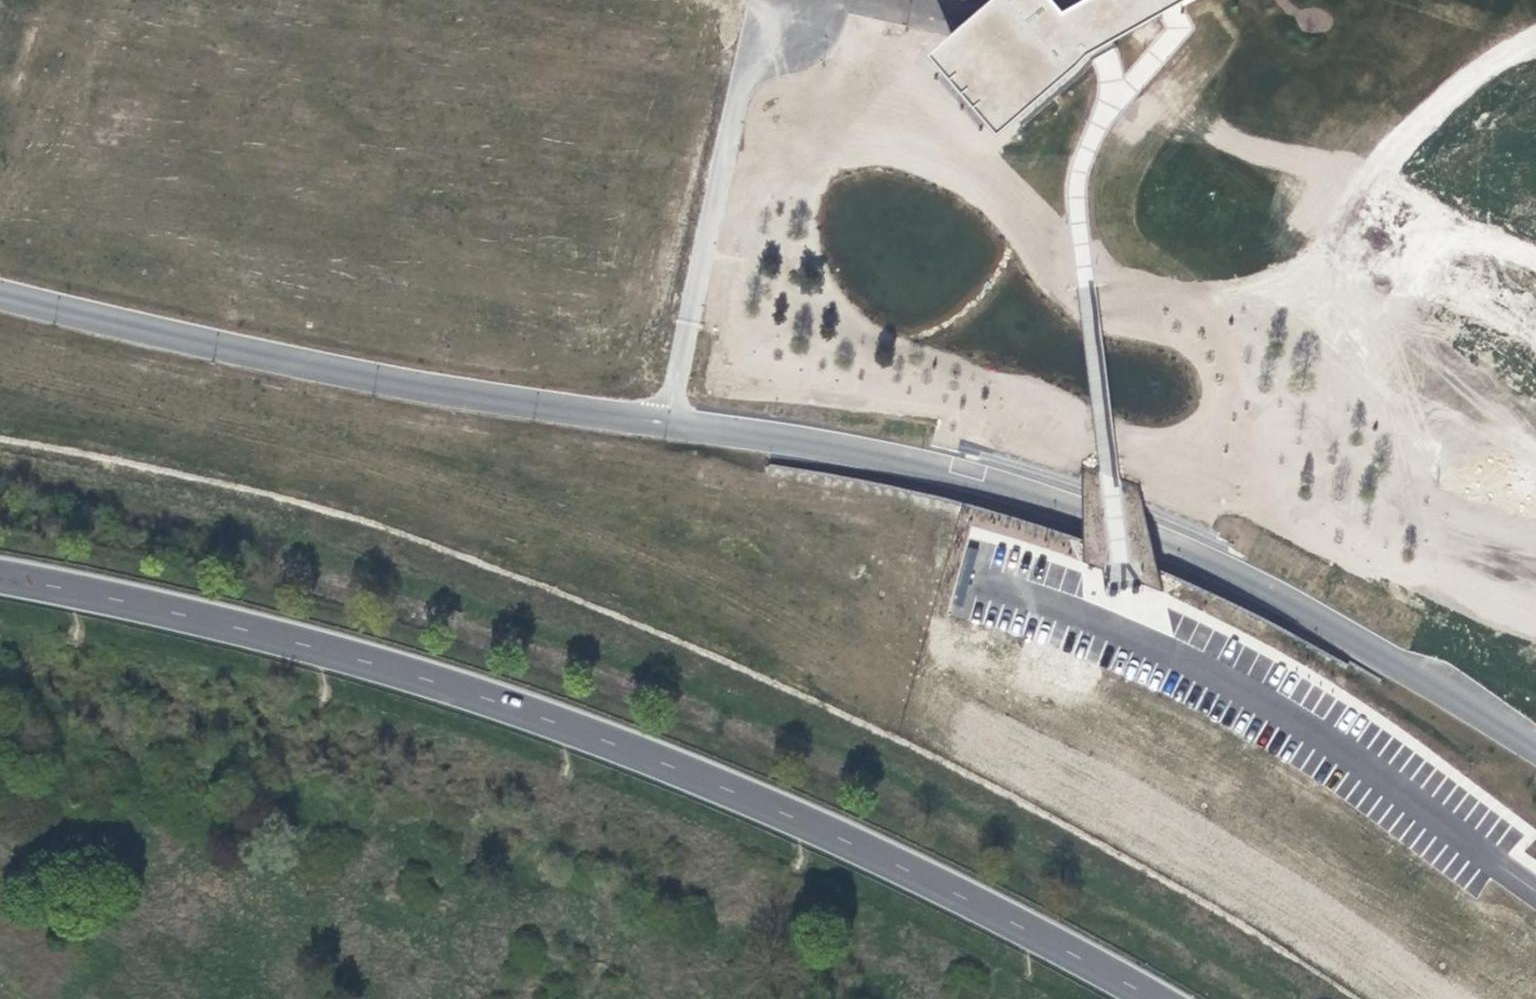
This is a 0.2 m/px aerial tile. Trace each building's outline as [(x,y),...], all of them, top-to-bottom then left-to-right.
[(925,45),(990,125),(1084,48),(1165,0),(979,0),(925,45)]
